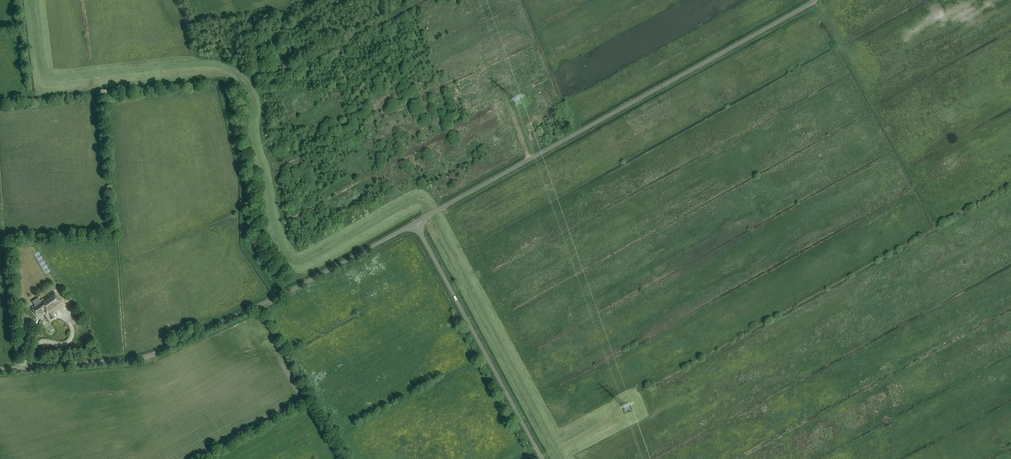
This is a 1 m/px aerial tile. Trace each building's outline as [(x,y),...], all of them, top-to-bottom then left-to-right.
[(33,300),(36,304),(31,308),(37,316),(45,311),(48,315),(63,304),(53,291),(38,302),(35,299),(33,300)]
